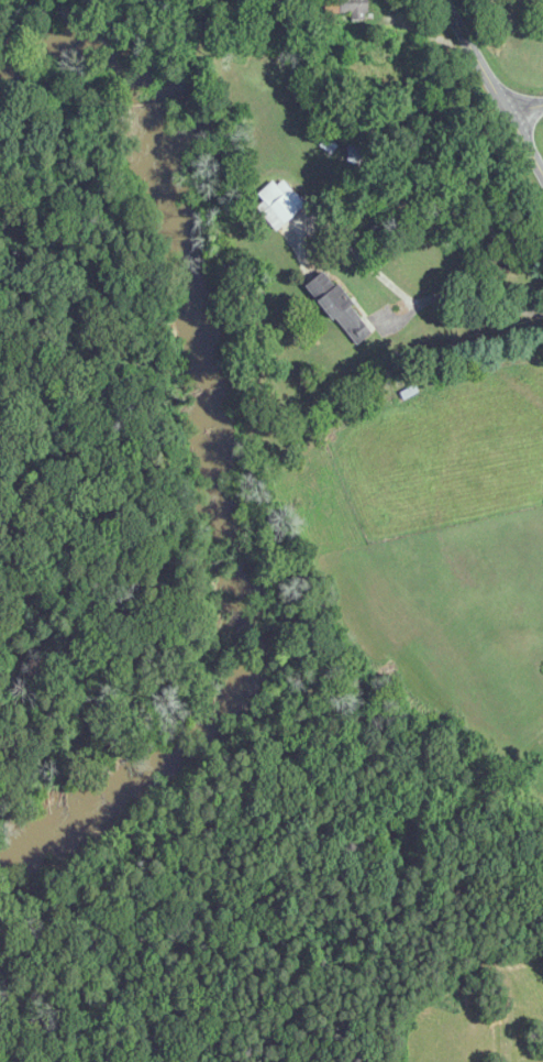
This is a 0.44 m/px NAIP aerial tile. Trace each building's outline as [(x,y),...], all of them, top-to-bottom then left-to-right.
[(347,16),(347,27),(368,27),(368,0),(341,0),(341,16),(347,16)] [(307,204),(291,187),(285,193),(273,180),(258,194),(269,206),(262,213),(277,231),(307,204)] [(308,286),(358,345),(376,331),(325,271),(308,286)]
